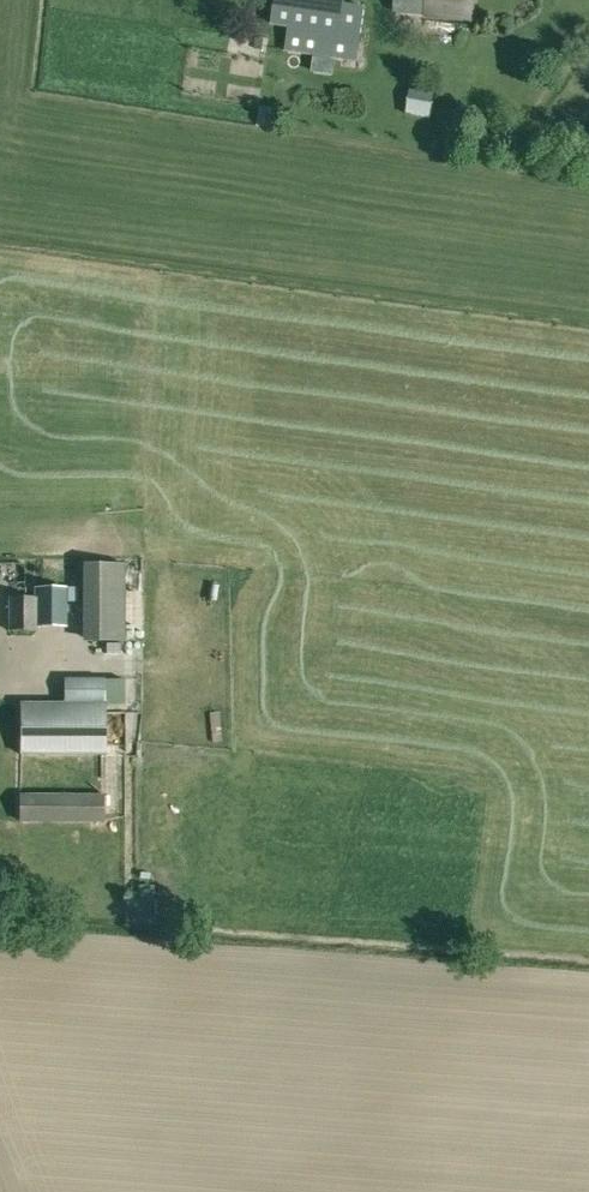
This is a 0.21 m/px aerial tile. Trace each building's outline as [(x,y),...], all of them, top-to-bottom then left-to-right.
[(357,60),(365,6),(345,3),(345,0),(274,0),(270,24),(287,27),(284,50),(343,58),(357,60)] [(392,12),(424,16),(423,18),(472,23),(475,0),(394,0),(392,12)] [(356,68),(357,60),(343,58),(341,66),(356,68)] [(430,118),(434,89),(410,85),(406,114),(430,118)] [(133,592),(120,592),(118,557),(78,558),(81,636),(120,635),(119,613),(134,612),(133,592)] [(35,626),(65,626),(65,588),(35,588),(34,597),(9,598),(9,631),(35,631),(35,626)] [(102,724),(102,703),(64,704),(19,705),(20,724),(20,756),(102,756),(102,724)] [(19,796),(19,821),(103,821),(103,796),(19,796)]
